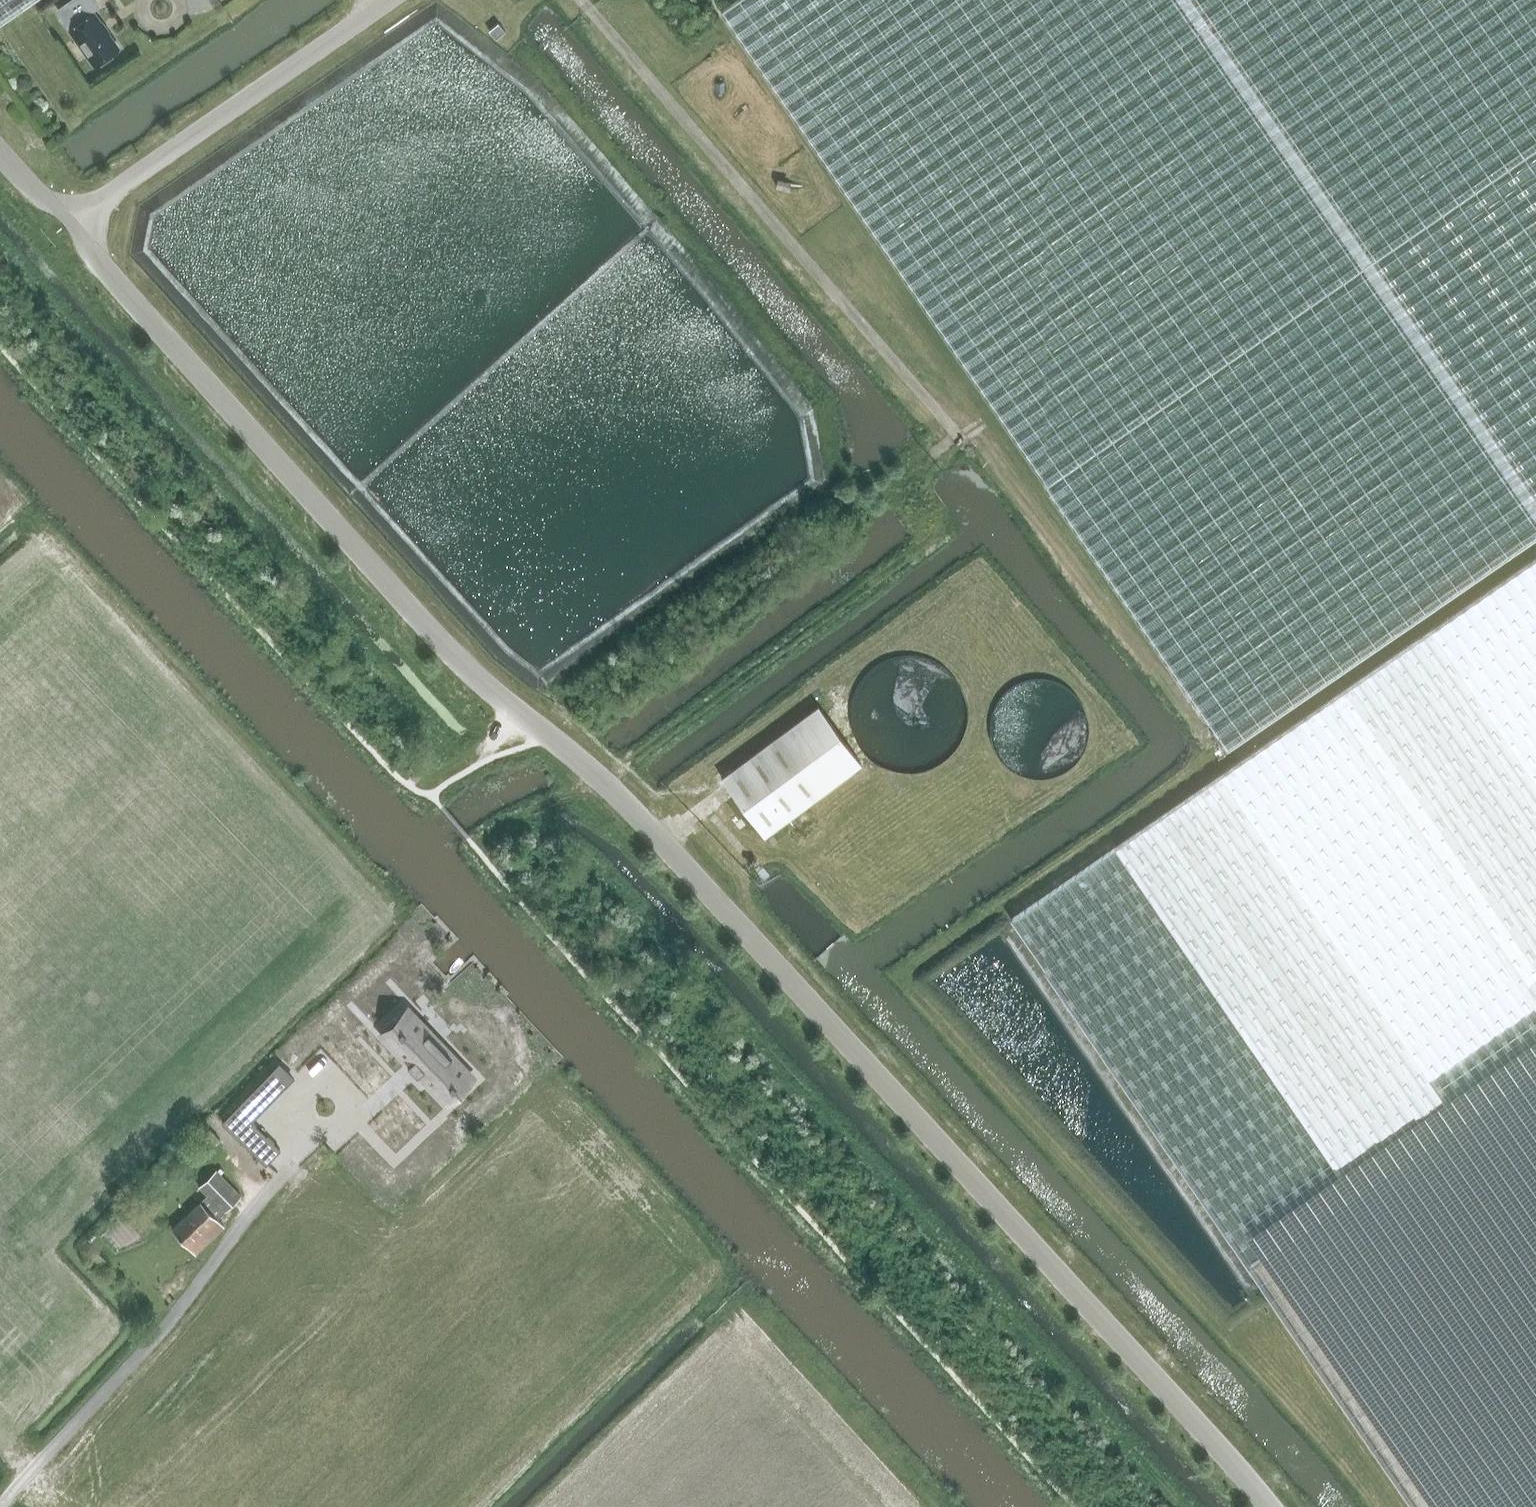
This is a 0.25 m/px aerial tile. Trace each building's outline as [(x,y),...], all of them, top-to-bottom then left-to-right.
[(32,0),(0,0),(0,22),(32,0)] [(82,19),(69,28),(95,65),(118,48),(93,11),(100,6),(96,0),(68,0),(82,19)] [(721,9),(1048,485),(1229,749),(1535,538),(1535,0),(734,0),(721,9)] [(495,38),(505,30),(498,22),(488,29),(495,38)] [(1010,919),(1414,1506),(1535,1506),(1535,558),(1010,919)] [(862,764),(817,704),(720,777),(764,836),(862,764)] [(466,1070),(414,1015),(402,1026),(401,1025),(398,1028),(399,1029),(387,1040),(409,1062),(407,1064),(417,1074),(418,1072),(422,1068),(431,1078),(427,1082),(440,1095),(451,1084),(452,1085),(456,1082),(454,1081),(466,1070)] [(279,1063),(271,1071),(286,1085),(294,1077),(279,1063)] [(251,1121),(236,1107),(222,1122),(265,1164),(280,1149),(251,1121)] [(223,1225),(217,1218),(241,1195),(216,1169),(199,1185),(207,1194),(200,1200),(200,1201),(172,1228),(195,1252),(223,1225)] [(123,1214),(106,1233),(120,1246),(137,1227),(123,1214)]
